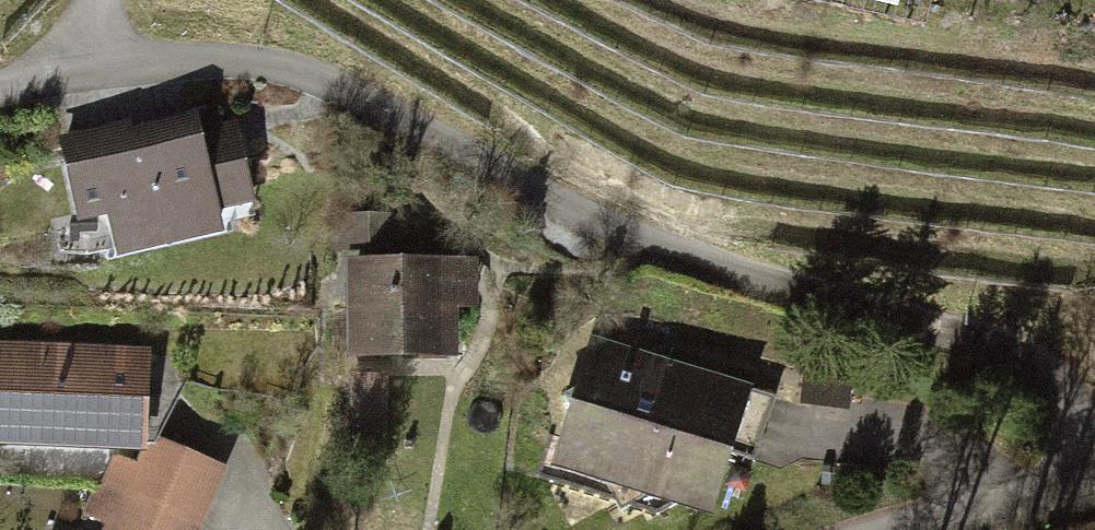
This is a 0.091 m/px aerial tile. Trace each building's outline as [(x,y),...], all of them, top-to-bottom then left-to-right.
[(158,96),(10,131),(30,216),(60,209),(70,253),(178,228),(173,208),(221,196),(202,117),(165,126),(158,96)] [(460,258),(320,255),(317,359),(425,361),(426,311),(458,312),(460,258)] [(721,378),(557,332),(519,469),(683,515),(721,378)] [(0,344),(0,445),(122,450),(126,349),(0,344)] [(729,452),(755,460),(775,396),(749,388),(729,452)] [(208,470),(140,442),(129,468),(111,461),(82,529),(182,529),(208,470)]
